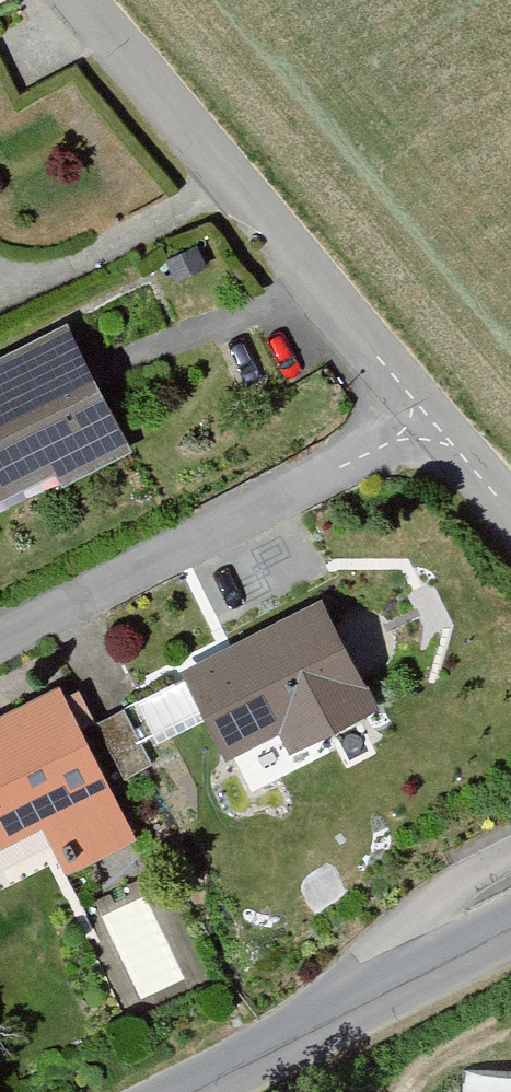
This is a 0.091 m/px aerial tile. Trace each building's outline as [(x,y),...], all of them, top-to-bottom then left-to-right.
[(139,460),(79,337),(0,375),(0,527),(139,460)] [(325,607),(182,682),(229,773),(285,744),(295,763),(383,717),(325,607)] [(66,688),(0,720),(0,862),(49,838),(71,883),(145,847),(66,688)] [(466,1074),(465,1091),(510,1091),(510,1076),(466,1074)]
